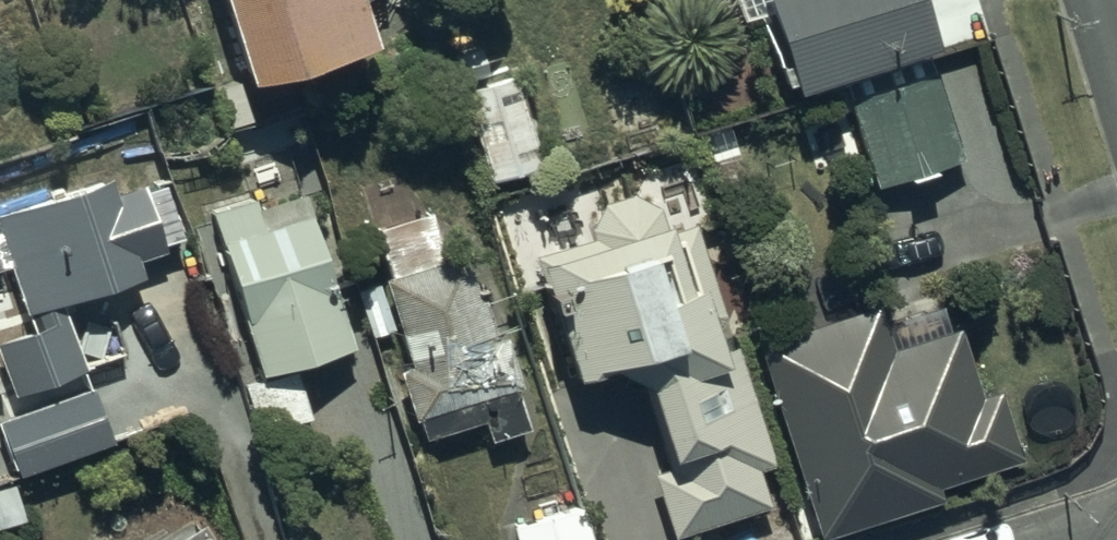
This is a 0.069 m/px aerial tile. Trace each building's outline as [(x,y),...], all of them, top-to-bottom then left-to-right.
[(251,91),(374,52),(357,0),(222,0),(251,91)] [(794,98),(937,53),(920,0),(763,0),(794,98)] [(961,155),(932,71),(843,103),(873,186),(961,155)] [(517,101),(509,76),(460,92),(487,180),(536,165),(529,141),(544,137),(531,96),(517,101)] [(304,182),(208,207),(254,379),(240,382),(253,430),(307,416),(293,363),(348,348),(304,182)] [(66,310),(143,285),(137,268),(165,259),(163,252),(182,246),(165,195),(148,200),(145,193),(116,202),(111,188),(0,224),(0,225),(5,239),(0,241),(0,277),(13,273),(29,322),(35,320),(66,310)] [(587,239),(530,256),(564,376),(596,367),(636,384),(660,466),(646,470),(665,536),(765,507),(754,469),(769,465),(717,279),(707,282),(691,225),(658,234),(651,209),(628,193),(598,201),(585,228),(587,239)] [(521,427),(464,254),(445,261),(437,236),(376,256),(383,277),(353,287),(368,334),(390,327),(403,367),(395,370),(418,440),(478,421),(484,440),(521,427)] [(876,324),(871,308),(752,346),(814,539),(819,539),(936,503),(930,486),(1014,459),(993,393),(977,398),(955,330),(951,331),(942,302),(876,324)] [(66,310),(35,320),(41,338),(1,350),(18,402),(88,379),(66,310)] [(111,450),(95,395),(1,426),(19,481),(111,450)] [(579,508),(511,528),(514,539),(589,539),(579,508)] [(173,539),(203,539),(195,527),(173,539)]
